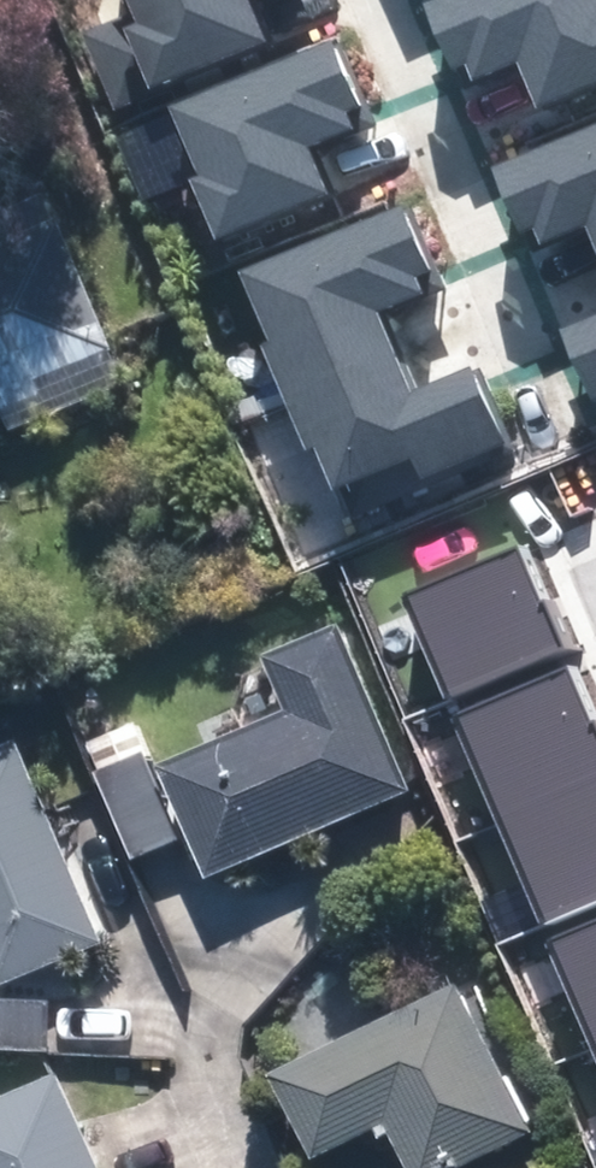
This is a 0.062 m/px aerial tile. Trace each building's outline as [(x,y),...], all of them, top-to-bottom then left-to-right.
[(166,88),(282,41),(269,10),(265,0),(130,0),(166,88)] [(471,76),(529,50),(543,80),(550,98),(595,78),(595,0),(438,0),(471,76)] [(384,115),(349,34),(191,101),(218,165),(211,175),(234,229),(341,184),(330,158),(323,140),(384,115)] [(513,161),(547,240),(595,220),(595,125),(513,161)] [(143,382),(64,192),(0,218),(0,420),(18,413),(26,431),(143,382)] [(417,203),(252,274),(355,513),(520,442),(484,359),(430,382),(413,344),(397,306),(451,283),(417,203)] [(580,317),(595,353),(595,310),(580,317)] [(402,597),(449,701),(570,648),(524,543),(402,597)] [(273,725),(176,765),(156,718),(101,741),(149,857),(210,832),(230,879),(421,800),(346,618),(246,659),(273,725)] [(495,824),(595,780),(595,724),(569,664),(448,718),(495,824)] [(12,991),(143,938),(93,815),(76,822),(41,735),(0,752),(0,961),(12,991)] [(542,929),(595,905),(595,780),(495,824),(542,929)] [(591,1046),(595,1044),(595,920),(545,942),(591,1046)] [(554,1128),(481,973),(288,1064),(331,1157),(407,1122),(428,1167),(470,1167),(554,1128)] [(0,997),(0,1051),(66,1054),(69,1000),(0,997)] [(0,1108),(0,1167),(120,1167),(84,1073),(0,1108)]
